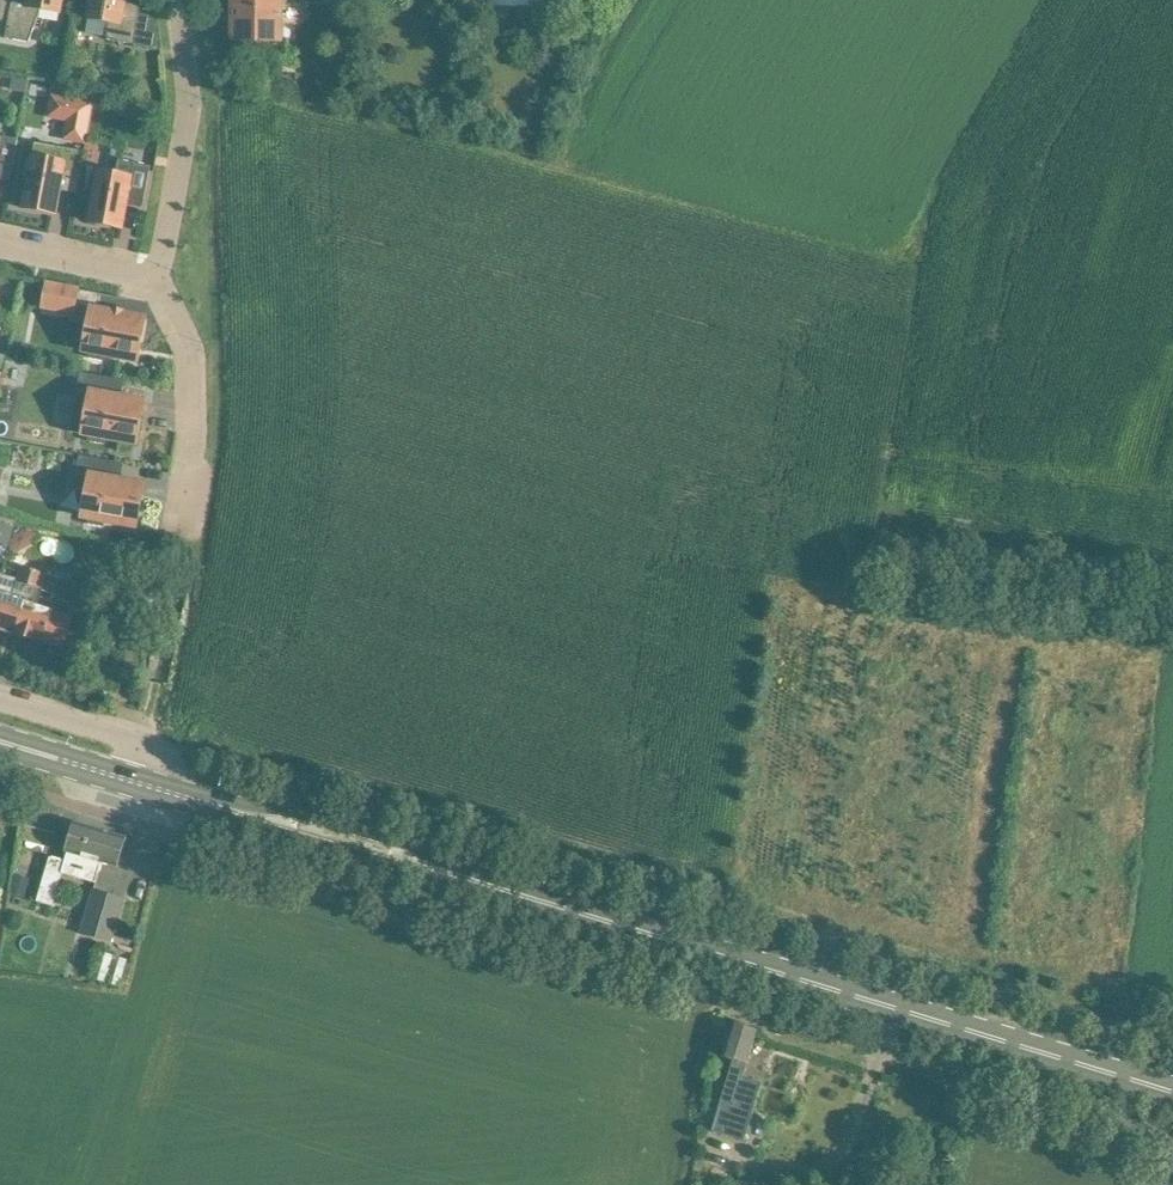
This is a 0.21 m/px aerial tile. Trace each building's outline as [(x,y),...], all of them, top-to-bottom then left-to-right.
[(8,22),(5,38),(29,43),(41,11),(60,14),(62,0),(0,0),(0,20),(8,22)] [(139,14),(124,11),(126,0),(92,0),(88,19),(107,23),(107,40),(134,45),(139,14)] [(281,2),(287,2),(287,0),(232,0),(232,25),(229,25),(229,38),(232,38),(232,57),(270,57),(270,2),(281,2)] [(473,8),(473,0),(457,0),(457,8),(473,8)] [(14,78),(12,91),(26,93),(28,80),(14,78)] [(67,124),(63,142),(85,146),(93,104),(71,100),(67,124)] [(147,131),(146,141),(157,143),(159,133),(147,131)] [(18,140),(0,136),(0,171),(12,173),(18,140)] [(29,176),(24,206),(24,209),(56,215),(56,212),(62,182),(78,185),(84,152),(35,143),(32,161),(26,159),(23,175),(29,176)] [(123,227),(128,197),(145,200),(151,166),(119,161),(116,175),(99,171),(98,175),(92,174),(89,190),(95,191),(90,221),(90,223),(122,229),(123,227)] [(146,319),(143,319),(98,310),(101,294),(46,284),(42,307),(77,314),(75,322),(89,325),(84,351),(86,352),(90,352),(89,358),(105,361),(106,355),(135,361),(138,361),(146,319)] [(145,403),(143,402),(113,396),(116,380),(81,373),(75,405),(70,432),(89,435),(88,441),(104,444),(105,438),(137,444),(145,403)] [(144,485),(142,485),(112,479),(115,462),(80,456),(74,488),(87,491),(82,517),(85,518),(89,518),(88,524),(104,527),(105,521),(134,527),(137,527),(144,485)] [(0,524),(0,544),(10,547),(11,542),(15,529),(0,524)] [(15,635),(27,596),(29,586),(34,570),(22,566),(17,582),(14,581),(10,597),(0,594),(0,630),(15,635)] [(27,596),(15,635),(63,649),(70,626),(73,615),(36,604),(40,590),(53,594),(52,598),(69,603),(73,592),(68,590),(71,582),(46,574),(34,570),(29,586),(27,596)] [(75,822),(66,853),(68,853),(65,862),(51,858),(38,902),(54,906),(63,874),(96,884),(102,864),(117,868),(126,837),(75,822)] [(15,882),(11,895),(25,899),(29,886),(15,882)] [(111,942),(124,899),(94,890),(81,933),(111,942)] [(735,1024),(733,1023),(723,1056),(734,1060),(712,1132),(744,1141),(762,1083),(743,1077),(757,1031),(746,1027),(745,1023),(738,1021),(735,1024)]
